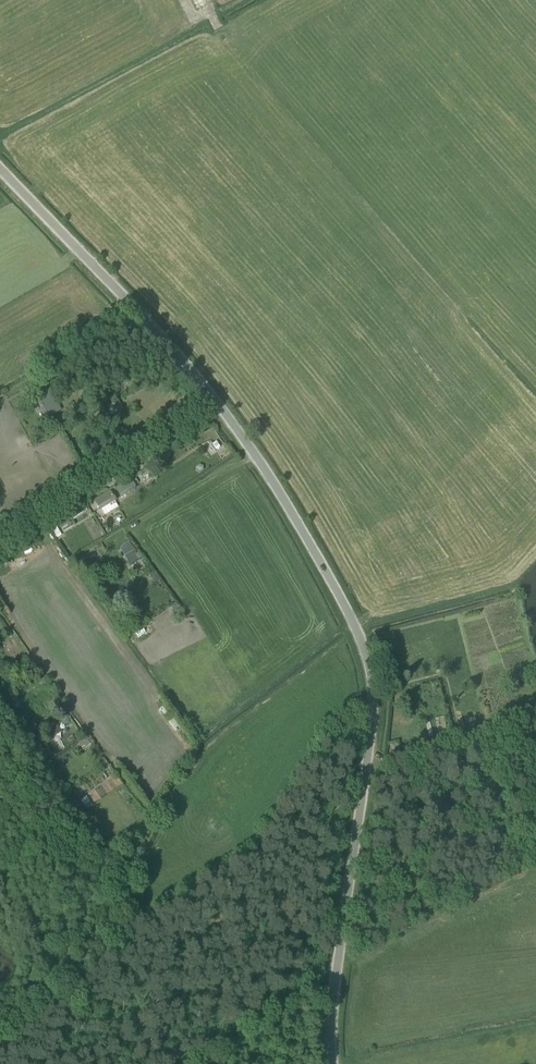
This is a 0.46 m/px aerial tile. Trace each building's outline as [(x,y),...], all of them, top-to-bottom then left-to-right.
[(49,388),(47,389),(34,396),(44,419),(60,411),(49,388)] [(112,402),(106,406),(111,416),(118,412),(112,402)] [(119,497),(134,487),(129,480),(114,489),(119,497)] [(114,500),(110,492),(94,501),(99,509),(114,500)] [(125,557),(130,565),(139,560),(133,551),(125,557)] [(165,705),(160,709),(166,718),(171,714),(165,705)] [(51,711),(54,715),(60,710),(58,706),(51,711)] [(444,716),(438,718),(443,733),(449,732),(444,716)] [(57,726),(49,732),(54,738),(62,732),(57,726)] [(82,750),(90,745),(85,739),(77,744),(82,750)] [(113,776),(108,769),(101,773),(106,780),(113,776)] [(117,789),(124,799),(130,795),(123,785),(117,789)] [(86,797),(80,801),(87,810),(92,806),(86,797)] [(125,864),(120,867),(124,872),(128,869),(125,864)]
